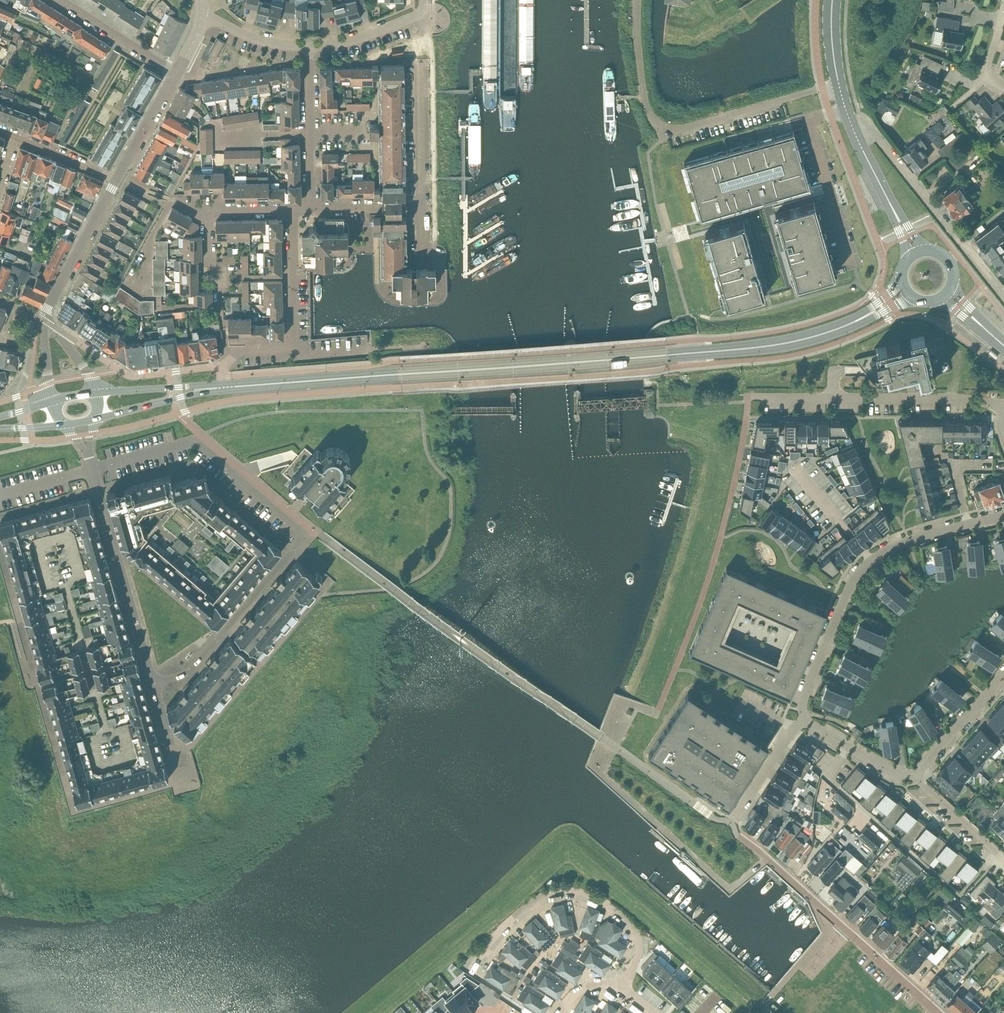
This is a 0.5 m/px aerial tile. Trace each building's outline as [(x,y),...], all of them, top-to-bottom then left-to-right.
[(13,21),(16,13),(38,21),(38,20),(39,20),(41,17),(27,8),(19,5),(15,4),(5,0),(3,0),(7,1),(6,4),(0,1),(0,15),(13,21)] [(27,8),(41,17),(45,11),(47,13),(51,7),(40,0),(31,0),(27,8)] [(95,7),(99,0),(84,0),(83,2),(94,9),(95,7)] [(104,13),(113,0),(99,0),(95,7),(104,13)] [(114,19),(123,5),(124,3),(120,0),(113,0),(104,13),(114,19)] [(266,21),(271,3),(261,0),(246,0),(245,4),(258,7),(255,18),(266,21)] [(308,7),(308,26),(310,26),(310,27),(311,27),(312,27),(313,27),(313,28),(314,28),(314,27),(315,27),(316,27),(317,27),(317,26),(320,26),(320,15),(327,14),(326,1),(325,0),(308,0),(308,7)] [(332,0),(326,1),(327,14),(335,13),(337,24),(349,21),(344,2),(333,5),(332,0)] [(344,2),(349,21),(361,18),(358,7),(366,5),(365,0),(353,0),(344,2)] [(663,48),(664,48),(665,45),(666,33),(667,23),(670,2),(684,3),(690,4),(691,0),(665,0),(665,1),(669,2),(663,48)] [(938,8),(953,11),(954,4),(954,3),(954,2),(954,0),(947,0),(947,1),(939,0),(938,8)] [(281,13),(288,14),(290,2),(284,1),(283,5),(271,3),(266,21),(278,24),(281,13)] [(296,2),(290,2),(288,14),(296,15),(296,26),(308,26),(308,7),(296,7),(296,2)] [(123,28),(134,12),(123,5),(113,21),(123,28)] [(41,17),(39,20),(52,28),(61,13),(51,7),(47,13),(45,11),(41,17)] [(169,14),(164,25),(182,33),(187,22),(176,17),(178,15),(172,9),(167,13),(169,14)] [(134,12),(123,28),(134,34),(136,32),(139,26),(144,18),(134,12)] [(61,13),(52,28),(54,30),(56,31),(53,36),(54,37),(59,40),(62,35),(72,20),(63,15),(61,13)] [(144,18),(139,26),(143,28),(150,16),(147,14),(144,18)] [(2,26),(3,25),(10,28),(13,21),(0,15),(0,25),(2,26)] [(940,44),(961,48),(964,33),(958,32),(960,20),(937,16),(935,30),(943,31),(940,44)] [(72,20),(62,35),(66,37),(66,38),(63,43),(69,47),(72,42),(81,27),(82,26),(76,23),(72,20)] [(164,25),(159,36),(176,44),(182,33),(164,25)] [(81,27),(72,42),(76,45),(73,50),(74,52),(78,54),(82,49),(91,34),(87,31),(81,27)] [(91,34),(82,49),(86,52),(83,57),(87,59),(89,61),(92,55),(101,40),(99,39),(91,34)] [(176,44),(159,36),(153,47),(171,55),(176,44)] [(210,51),(218,56),(226,42),(217,37),(210,51)] [(43,49),(48,51),(53,42),(47,40),(43,49)] [(101,40),(92,55),(96,58),(93,63),(99,67),(106,55),(112,47),(101,40)] [(901,44),(897,50),(903,54),(907,48),(901,44)] [(114,48),(105,64),(106,64),(95,81),(92,87),(98,90),(120,52),(118,51),(114,48)] [(908,80),(915,83),(916,82),(936,92),(943,78),(937,75),(942,64),(924,55),(920,64),(916,62),(908,80)] [(404,65),(381,65),(383,196),(385,196),(386,203),(386,212),(386,215),(386,217),(383,217),(384,270),(384,275),(392,275),(393,284),(396,284),(400,284),(401,295),(401,296),(428,296),(428,295),(428,294),(429,293),(430,292),(436,283),(436,270),(431,270),(430,270),(430,269),(423,269),(416,269),(416,271),(412,271),(412,269),(407,269),(407,261),(404,261),(404,251),(407,251),(407,236),(407,235),(403,235),(403,231),(407,231),(407,230),(406,217),(401,217),(401,215),(402,215),(402,212),(402,203),(401,198),(401,196),(406,196),(406,183),(406,182),(403,182),(403,178),(406,178),(406,177),(406,162),(402,162),(402,152),(405,152),(405,151),(405,110),(402,110),(401,100),(405,100),(405,99),(404,84),(404,83),(401,84),(401,75),(404,75),(404,74),(404,73),(404,65)] [(125,101),(129,103),(143,111),(163,77),(145,67),(125,101)] [(320,84),(321,84),(332,84),(332,83),(332,78),(320,67),(320,84)] [(336,67),(320,67),(332,78),(336,78),(336,68),(336,67)] [(372,67),(362,68),(362,84),(373,83),(373,74),(373,67),(372,67)] [(284,81),(287,80),(300,68),(283,68),(283,69),(284,81)] [(287,80),(287,85),(299,85),(300,85),(300,68),(287,80)] [(351,68),(336,68),(336,78),(336,79),(351,79),(351,68)] [(362,68),(351,68),(351,79),(351,84),(362,84),(362,68)] [(269,83),(284,81),(283,69),(267,71),(270,89),(269,83)] [(270,89),(267,71),(256,73),(259,91),(270,89)] [(259,91),(256,73),(245,75),(248,93),(259,91)] [(248,93),(245,75),(234,77),(237,95),(248,93)] [(237,95),(234,77),(223,78),(226,96),(237,95)] [(226,96),(223,78),(212,80),(215,98),(226,96)] [(215,98),(212,80),(201,82),(201,83),(193,84),(194,89),(195,88),(196,94),(197,94),(197,96),(199,95),(201,100),(200,95),(202,95),(204,100),(215,98)] [(321,84),(322,101),(333,101),(333,99),(333,83),(332,83),(332,84),(321,84)] [(194,89),(193,84),(187,85),(185,90),(180,87),(175,97),(191,106),(194,100),(201,100),(199,95),(197,96),(197,94),(196,94),(195,88),(194,89)] [(299,85),(287,85),(287,101),(299,101),(299,85)] [(12,101),(15,94),(2,89),(0,95),(0,97),(12,101)] [(72,106),(78,109),(84,98),(78,95),(72,106)] [(980,116),(992,130),(1003,119),(1003,109),(997,101),(991,107),(989,105),(990,104),(983,96),(978,101),(973,96),(965,102),(970,108),(973,106),(981,115),(980,116)] [(191,106),(175,97),(169,107),(185,116),(190,107),(191,106)] [(333,101),(322,101),(322,110),(338,110),(338,99),(333,99),(333,101)] [(882,99),(876,109),(884,114),(886,111),(889,110),(892,112),(896,114),(900,108),(896,106),(882,99)] [(73,121),(60,143),(65,146),(90,103),(89,103),(85,100),(73,121)] [(281,101),(281,113),(299,112),(299,101),(287,101),(281,101)] [(31,132),(38,116),(0,102),(0,121),(31,132)] [(129,103),(116,124),(130,133),(143,111),(129,103)] [(41,109),(38,116),(31,132),(42,136),(53,141),(57,132),(59,125),(49,121),(44,119),(47,112),(41,109)] [(279,123),(279,129),(279,130),(291,130),(291,124),(299,124),(299,112),(281,113),(281,123),(279,123)] [(167,113),(161,124),(184,137),(185,138),(186,135),(190,137),(193,131),(190,129),(191,126),(167,113)] [(932,127),(925,133),(937,147),(945,141),(938,134),(945,127),(939,120),(932,127)] [(130,133),(116,124),(112,122),(96,150),(91,158),(109,169),(130,133)] [(370,123),(370,136),(379,136),(379,127),(378,127),(378,123),(370,123)] [(164,139),(179,147),(184,137),(161,124),(155,134),(164,139)] [(965,141),(964,141),(968,138),(963,132),(959,134),(937,150),(943,158),(965,141)] [(154,136),(149,145),(164,153),(166,149),(175,154),(178,148),(154,136)] [(192,154),(197,144),(185,138),(184,137),(179,147),(192,154)] [(281,146),(282,157),(300,156),(300,145),(291,145),(291,139),(279,139),(279,140),(279,146),(281,146)] [(900,155),(912,171),(920,164),(928,158),(921,150),(926,146),(921,139),(916,143),(915,143),(900,155)] [(952,156),(949,159),(956,169),(960,166),(973,156),(972,155),(978,151),(970,140),(963,145),(964,146),(952,156)] [(669,167),(711,311),(726,307),(796,286),(754,142),(684,163),(669,167)] [(144,154),(170,169),(169,168),(171,163),(161,157),(164,153),(149,145),(144,154)] [(12,172),(21,176),(29,151),(20,147),(12,172)] [(31,180),(34,170),(39,155),(29,151),(21,176),(31,180)] [(171,169),(170,169),(144,154),(139,164),(153,172),(155,173),(158,168),(168,174),(171,169)] [(185,154),(181,161),(187,165),(191,157),(185,154)] [(322,154),(322,165),(334,165),(338,165),(338,164),(338,154),(322,154)] [(34,183),(38,184),(47,158),(39,155),(34,170),(39,172),(37,178),(36,177),(34,183)] [(288,168),(288,170),(300,170),(300,156),(282,157),(282,168),(288,168)] [(44,180),(49,182),(56,162),(47,158),(38,184),(44,186),(46,182),(44,181),(44,180)] [(187,165),(181,161),(180,162),(181,162),(177,170),(182,172),(186,165),(187,165)] [(49,182),(61,187),(68,166),(56,162),(49,182)] [(153,172),(139,164),(139,163),(133,173),(154,184),(156,180),(150,177),(153,172)] [(322,165),(322,180),(333,180),(333,181),(334,180),(334,165),(322,165)] [(58,195),(59,195),(69,199),(70,196),(71,192),(70,196),(65,194),(68,185),(71,186),(76,170),(68,166),(61,187),(58,195)] [(288,170),(288,184),(300,184),(300,170),(288,170)] [(172,178),(170,181),(176,184),(181,175),(175,171),(171,178),(172,178)] [(85,191),(82,197),(92,202),(103,181),(84,173),(79,182),(77,187),(85,191)] [(191,191),(202,191),(202,173),(190,173),(191,182),(185,182),(185,189),(180,189),(180,194),(191,194),(191,191)] [(202,191),(213,191),(213,173),(202,173),(202,191)] [(213,191),(224,191),(224,183),(225,183),(224,173),(213,173),(213,191)] [(352,179),(352,184),(353,184),(353,195),(363,195),(364,179),(352,179)] [(375,179),(364,179),(363,195),(374,195),(375,195),(375,188),(375,179)] [(176,184),(170,181),(170,182),(166,180),(163,185),(167,187),(165,191),(171,194),(176,184)] [(321,180),(322,197),(333,185),(333,181),(333,180),(322,180),(321,180)] [(224,201),(236,201),(235,182),(225,183),(224,183),(224,191),(224,201)] [(236,201),(247,201),(246,182),(235,182),(236,201)] [(247,201),(258,200),(258,182),(246,182),(247,201)] [(258,200),(269,200),(269,182),(258,182),(258,200)] [(269,200),(285,200),(285,188),(269,188),(269,182),(269,200)] [(288,184),(289,188),(302,201),(301,184),(300,184),(288,184)] [(337,184),(337,185),(337,196),(338,196),(353,195),(353,184),(352,184),(337,184)] [(951,208),(949,209),(956,217),(964,211),(972,204),(967,197),(969,196),(960,184),(950,191),(942,197),(951,208)] [(333,185),(322,197),(338,197),(338,196),(337,196),(337,185),(333,185)] [(285,200),(285,201),(302,201),(289,188),(285,188),(285,200)] [(125,190),(119,200),(134,208),(140,198),(125,190)] [(2,207),(11,210),(16,194),(6,191),(2,207)] [(69,199),(59,195),(56,200),(72,208),(70,211),(84,218),(92,202),(82,197),(81,197),(71,192),(70,196),(69,199)] [(119,200),(114,209),(129,217),(134,208),(119,200)] [(12,211),(20,213),(23,205),(22,205),(18,203),(17,206),(14,205),(12,211)] [(814,203),(775,214),(781,234),(778,235),(783,251),(785,250),(796,286),(835,275),(814,203)] [(30,217),(36,219),(40,208),(34,206),(30,217)] [(72,214),(54,206),(49,220),(66,228),(72,214)] [(173,229),(182,213),(172,207),(163,223),(173,229)] [(0,212),(0,219),(15,225),(20,226),(24,217),(1,209),(0,212)] [(114,209),(109,219),(124,226),(129,217),(114,209)] [(183,234),(191,220),(192,218),(182,213),(173,229),(183,234)] [(38,222),(46,225),(49,217),(41,215),(38,222)] [(369,220),(370,225),(374,225),(374,231),(381,231),(381,217),(373,217),(374,220),(369,220)] [(318,231),(317,230),(317,229),(313,225),(309,229),(313,234),(313,233),(315,234),(302,235),(302,261),(315,261),(316,264),(334,264),(334,259),(345,249),(349,249),(348,231),(344,231),(344,218),(318,218),(318,231)] [(11,234),(15,225),(0,219),(0,230),(11,234)] [(124,226),(109,219),(104,229),(119,237),(124,226)] [(278,219),(266,219),(266,220),(266,232),(270,232),(270,236),(281,236),(282,236),(282,227),(282,223),(278,223),(278,219)] [(199,236),(199,225),(191,220),(183,234),(184,236),(199,236)] [(239,239),(250,239),(250,220),(238,221),(239,239)] [(250,232),(266,232),(266,220),(250,220),(250,239),(250,232)] [(216,239),(228,239),(227,221),(216,221),(216,239)] [(228,239),(239,239),(238,221),(227,221),(228,239)] [(990,256),(1003,244),(1003,228),(998,221),(975,239),(984,251),(986,250),(990,256)] [(70,223),(67,228),(77,232),(79,227),(70,223)] [(18,239),(26,242),(31,231),(23,228),(18,239)] [(0,230),(0,241),(8,244),(11,234),(0,230)] [(102,231),(97,241),(112,249),(117,239),(102,231)] [(62,236),(48,262),(59,268),(72,241),(62,236)] [(202,236),(199,236),(184,236),(184,248),(202,247),(202,236)] [(281,236),(270,236),(270,252),(282,252),(281,236)] [(97,241),(92,251),(107,259),(112,249),(97,241)] [(990,258),(1003,274),(1003,273),(1003,244),(990,256),(991,257),(990,258)] [(184,248),(184,258),(184,259),(198,258),(198,259),(202,259),(202,247),(184,248)] [(47,254),(40,251),(37,257),(44,260),(47,254)] [(92,251),(86,260),(101,268),(107,259),(92,251)] [(263,252),(264,264),(282,263),(282,252),(270,252),(263,252)] [(3,288),(16,255),(11,253),(7,265),(2,264),(0,269),(0,287),(3,288)] [(16,293),(19,294),(25,282),(32,285),(38,270),(42,260),(37,257),(38,253),(37,253),(30,271),(26,269),(29,261),(16,255),(3,288),(16,293)] [(180,258),(180,270),(198,270),(198,259),(198,258),(184,259),(184,258),(180,258)] [(101,268),(86,260),(81,270),(96,278),(101,268)] [(19,294),(41,304),(59,268),(48,262),(43,272),(38,270),(32,285),(25,282),(19,294)] [(282,263),(264,264),(264,275),(282,275),(282,263)] [(180,270),(180,281),(198,281),(198,270),(180,270)] [(80,273),(76,279),(89,286),(90,285),(93,280),(80,273)] [(76,279),(73,284),(86,291),(89,286),(76,279)] [(93,280),(90,285),(95,289),(98,284),(93,280)] [(180,292),(194,292),(198,292),(198,291),(198,281),(180,281),(180,292)] [(259,289),(259,293),(261,293),(282,292),(282,281),(264,281),(264,288),(259,289)] [(73,284),(70,291),(78,296),(79,294),(83,296),(86,291),(73,284)] [(94,291),(102,296),(107,289),(98,284),(95,289),(94,291)] [(115,297),(119,301),(120,301),(126,291),(120,287),(116,294),(115,297)] [(117,304),(119,301),(115,297),(116,294),(107,289),(102,296),(117,304)] [(59,316),(67,322),(77,308),(82,301),(80,300),(83,296),(79,294),(78,296),(70,291),(58,313),(59,316)] [(120,301),(125,304),(131,294),(126,291),(120,301)] [(194,292),(194,303),(213,303),(212,291),(198,291),(198,292),(194,292)] [(283,303),(282,292),(261,293),(261,304),(271,304),(283,303)] [(125,304),(130,308),(136,298),(131,294),(125,304)] [(130,308),(139,314),(137,305),(141,301),(136,298),(130,308)] [(137,305),(139,314),(148,313),(148,300),(142,300),(141,301),(137,305)] [(79,330),(89,316),(90,313),(85,310),(88,305),(82,301),(77,308),(67,322),(79,330)] [(271,315),(271,321),(283,320),(284,320),(283,318),(283,303),(271,304),(271,315)] [(1,330),(8,313),(7,309),(0,306),(0,330),(1,330)] [(79,330),(90,337),(100,322),(108,311),(107,311),(106,312),(101,310),(95,320),(89,316),(79,330)] [(90,337),(101,345),(112,330),(114,326),(106,321),(111,313),(108,311),(100,322),(90,337)] [(156,319),(158,330),(162,363),(179,360),(177,342),(174,317),(156,319)] [(229,337),(241,336),(240,318),(224,318),(224,326),(228,326),(229,337)] [(241,336),(252,336),(251,325),(252,325),(252,318),(240,318),(241,336)] [(271,321),(271,324),(284,337),(284,320),(283,320),(271,321)] [(116,355),(125,342),(127,340),(119,335),(125,326),(120,323),(117,329),(115,333),(112,330),(101,345),(116,355)] [(252,336),(267,336),(268,336),(268,324),(252,325),(251,325),(252,336)] [(268,336),(267,336),(268,337),(284,337),(271,324),(268,324),(268,336)] [(185,341),(177,342),(179,360),(191,359),(188,340),(187,328),(181,329),(183,338),(184,338),(185,341)] [(216,334),(199,336),(202,357),(219,355),(217,341),(223,341),(222,331),(220,328),(215,329),(216,334)] [(158,330),(144,332),(149,364),(162,363),(158,330)] [(195,339),(188,340),(191,359),(202,357),(199,336),(198,330),(193,330),(193,337),(195,337),(195,339)] [(134,333),(135,341),(139,366),(149,364),(144,332),(134,333)] [(854,358),(860,365),(861,367),(868,376),(869,377),(878,389),(905,382),(906,382),(909,381),(910,381),(914,380),(919,379),(920,382),(921,382),(927,381),(928,380),(928,381),(928,380),(935,379),(936,378),(935,378),(935,375),(951,371),(944,344),(942,336),(926,340),(925,334),(909,338),(911,344),(900,346),(899,342),(874,348),(875,352),(854,358)] [(125,342),(116,355),(131,365),(135,366),(139,366),(135,341),(125,342)] [(17,367),(18,365),(19,364),(19,361),(19,360),(19,358),(18,357),(19,352),(9,350),(0,348),(0,354),(2,355),(0,364),(17,367)] [(1,391),(0,388),(6,387),(4,379),(7,379),(6,376),(8,376),(8,375),(7,372),(6,371),(5,371),(5,369),(0,370),(0,391),(1,391)] [(898,421),(909,464),(924,460),(919,437),(942,437),(942,421),(898,421)] [(942,421),(942,437),(953,437),(953,421),(942,421)] [(964,437),(964,421),(953,421),(953,437),(964,437)] [(964,421),(964,437),(975,437),(975,421),(964,421)] [(975,421),(975,437),(986,437),(986,432),(987,432),(987,427),(986,427),(986,421),(975,421)] [(756,422),(751,449),(763,452),(766,434),(756,422)] [(784,422),(756,422),(766,434),(784,434),(784,422)] [(795,422),(784,422),(784,434),(784,440),(795,441),(795,422)] [(806,422),(795,422),(795,441),(806,440),(806,422)] [(817,422),(806,422),(806,440),(817,441),(817,422)] [(828,422),(817,422),(817,441),(828,440),(828,422)] [(844,422),(828,422),(828,440),(836,441),(835,433),(849,433),(844,422)] [(854,445),(837,453),(841,463),(859,455),(854,445)] [(305,447),(283,473),(292,480),(288,485),(295,491),(299,487),(335,517),(352,498),(349,496),(355,489),(343,479),(348,473),(349,471),(350,469),(351,467),(351,464),(351,463),(351,461),(350,459),(350,457),(349,456),(348,454),(347,453),(345,451),(344,450),(342,449),(340,448),(339,448),(338,447),(335,447),(334,447),(333,447),(331,447),(330,447),(328,448),(327,449),(325,449),(323,451),(322,452),(317,449),(313,454),(305,447)] [(751,449),(749,460),(767,464),(769,453),(763,452),(751,449)] [(859,455),(841,463),(846,473),(863,465),(859,455)] [(749,460),(747,471),(765,475),(767,464),(749,460)] [(927,471),(924,460),(909,464),(911,474),(927,471)] [(863,465),(846,473),(851,483),(868,475),(863,465)] [(747,471),(744,482),(763,485),(765,475),(747,471)] [(929,481),(927,471),(911,474),(914,485),(929,481)] [(206,474),(173,483),(177,500),(211,491),(206,474)] [(121,544),(125,543),(143,526),(160,505),(177,500),(173,483),(171,475),(107,493),(121,544)] [(868,475),(851,483),(855,493),(872,485),(868,475)] [(974,489),(976,496),(979,506),(982,505),(985,505),(991,503),(991,504),(1000,500),(999,497),(1003,495),(1000,485),(999,480),(979,487),(979,488),(974,489)] [(932,492),(929,481),(914,485),(917,495),(932,492)] [(744,482),(742,493),(761,496),(763,485),(744,482)] [(872,485),(855,493),(860,503),(862,502),(864,505),(869,503),(868,499),(874,497),(877,495),(874,488),(873,486),(872,485)] [(232,509),(211,491),(177,500),(206,525),(211,518),(219,524),(232,509)] [(935,502),(932,492),(917,495),(919,506),(935,502)] [(742,493),(739,507),(750,515),(753,502),(760,503),(767,508),(771,503),(768,500),(762,496),(761,496),(742,493)] [(89,498),(74,502),(77,514),(79,519),(94,515),(89,498)] [(74,502),(59,507),(63,523),(78,519),(79,519),(77,514),(74,502)] [(937,513),(935,502),(919,506),(922,517),(927,516),(928,517),(932,515),(932,514),(937,513)] [(59,507),(44,511),(48,528),(63,523),(59,507)] [(771,507),(760,522),(769,529),(780,513),(771,507)] [(877,508),(868,515),(882,531),(890,524),(884,510),(880,512),(877,508)] [(219,524),(226,531),(240,515),(232,509),(219,524)] [(44,511),(29,515),(33,532),(48,528),(44,511)] [(780,513),(769,529),(778,535),(789,520),(780,513)] [(29,515),(14,519),(18,536),(20,536),(33,532),(29,515)] [(94,515),(79,519),(78,519),(80,527),(80,528),(82,533),(98,529),(97,523),(96,522),(94,515)] [(226,531),(234,538),(236,539),(249,523),(240,515),(226,531)] [(868,515),(860,522),(873,538),(882,531),(868,515)] [(0,523),(0,530),(1,532),(3,541),(18,536),(14,519),(10,520),(0,523)] [(789,520),(778,535),(787,542),(798,526),(789,520)] [(860,522),(851,529),(855,533),(854,534),(856,536),(856,535),(863,544),(864,546),(873,538),(860,522)] [(238,541),(244,546),(257,531),(249,523),(236,539),(237,540),(238,541)] [(127,548),(132,552),(147,534),(144,532),(143,526),(125,543),(129,546),(127,548)] [(798,526),(787,542),(796,548),(807,532),(798,526)] [(98,529),(82,533),(84,540),(86,548),(102,543),(100,535),(98,529)] [(244,546),(253,554),(266,538),(257,531),(244,546)] [(807,532),(796,548),(805,554),(808,550),(812,545),(814,547),(818,542),(815,540),(816,539),(807,532)] [(844,535),(835,542),(848,559),(857,551),(856,550),(849,542),(849,541),(848,539),(847,540),(844,535)] [(18,536),(3,541),(5,549),(7,555),(24,550),(20,536),(18,536)] [(234,538),(230,543),(234,546),(238,541),(237,540),(236,539),(234,538)] [(266,538),(253,554),(268,567),(282,551),(266,538)] [(995,540),(1002,566),(1003,566),(1003,564),(1003,538),(995,540)] [(136,556),(144,563),(157,548),(149,541),(136,556)] [(970,567),(974,567),(974,569),(982,568),(981,564),(988,564),(987,551),(980,552),(980,541),(967,542),(969,569),(970,569),(970,567)] [(835,542),(827,549),(840,566),(848,559),(835,542)] [(102,543),(86,548),(88,555),(90,563),(107,559),(104,551),(102,543)] [(230,543),(225,548),(229,551),(234,546),(230,543)] [(939,573),(944,572),(944,573),(951,572),(951,569),(957,568),(955,555),(949,556),(947,546),(935,548),(939,574),(940,574),(939,573)] [(144,563),(152,570),(165,555),(157,548),(144,563)] [(827,549),(818,556),(821,561),(818,564),(831,573),(840,566),(827,549)] [(24,550),(7,555),(11,570),(28,565),(24,550)] [(207,564),(221,575),(229,565),(216,554),(207,564)] [(253,554),(247,561),(262,574),(268,567),(253,554)] [(152,570),(161,577),(173,562),(165,555),(152,570)] [(107,559),(90,563),(95,579),(111,575),(107,559)] [(904,559),(899,565),(906,571),(909,567),(904,559)] [(247,561),(240,569),(256,582),(262,574),(247,561)] [(275,588),(264,600),(290,623),(323,584),(319,580),(322,577),(317,572),(314,575),(297,561),(284,577),(282,576),(282,575),(278,580),(277,579),(272,585),(275,588)] [(161,577),(169,584),(182,569),(180,568),(173,562),(161,577)] [(28,565),(11,570),(15,585),(32,580),(28,565)] [(726,568),(690,652),(789,695),(826,611),(726,568)] [(169,584),(177,591),(190,576),(183,570),(182,569),(169,584)] [(240,569),(234,576),(249,589),(256,582),(240,569)] [(886,579),(878,589),(899,606),(899,605),(898,604),(901,601),(902,602),(907,597),(904,594),(913,584),(901,573),(895,581),(892,584),(886,579)] [(114,585),(111,575),(95,579),(91,580),(94,590),(114,585)] [(177,591),(185,598),(198,583),(196,582),(190,576),(177,591)] [(234,576),(228,584),(243,596),(249,589),(234,576)] [(32,580),(15,585),(20,600),(36,596),(32,580)] [(185,598),(193,605),(206,590),(200,585),(198,583),(185,598)] [(228,584),(222,591),(237,604),(243,596),(228,584)] [(117,595),(114,585),(94,590),(97,599),(97,601),(117,595)] [(193,605),(203,613),(216,598),(206,590),(193,605)] [(222,591),(216,598),(231,611),(237,604),(222,591)] [(20,600),(23,611),(42,605),(40,595),(36,596),(20,600)] [(120,605),(117,595),(97,601),(98,603),(100,611),(120,605)] [(216,598),(203,613),(218,626),(231,611),(216,598)] [(720,639),(778,664),(796,624),(737,598),(720,639)] [(60,600),(56,601),(58,609),(59,609),(59,612),(66,610),(63,599),(60,600)] [(290,623),(264,600),(253,613),(251,612),(252,612),(251,611),(247,616),(246,615),(240,621),(244,624),(235,634),(261,656),(290,623)] [(23,611),(26,621),(45,615),(45,613),(42,605),(23,611)] [(123,616),(120,605),(100,611),(102,619),(103,621),(123,616)] [(1001,614),(996,619),(998,620),(994,623),(993,622),(1003,634),(1003,616),(1001,614)] [(26,621),(29,631),(48,626),(46,617),(45,615),(26,621)] [(125,626),(123,616),(103,621),(104,624),(106,631),(125,626)] [(854,636),(879,647),(879,646),(878,645),(880,641),(881,642),(884,635),(880,634),(883,627),(871,622),(869,629),(859,625),(854,636)] [(29,631),(31,641),(51,636),(50,634),(48,626),(29,631)] [(128,636),(125,626),(106,631),(109,642),(128,636)] [(31,641),(34,652),(54,646),(52,638),(51,636),(31,641)] [(130,642),(128,636),(109,642),(111,650),(119,647),(121,657),(135,653),(132,642),(130,642)] [(979,643),(976,641),(972,647),(974,648),(971,651),(970,650),(970,651),(992,666),(999,655),(990,649),(994,644),(983,637),(979,643)] [(208,665),(200,675),(226,698),(258,660),(231,639),(217,655),(216,653),(215,653),(211,658),(210,657),(205,663),(208,665)] [(100,653),(111,650),(109,642),(100,644),(98,645),(100,653)] [(103,662),(100,653),(98,645),(95,646),(87,648),(92,665),(103,662)] [(34,652),(37,662),(57,656),(54,646),(34,652)] [(68,653),(70,661),(73,671),(83,668),(78,650),(71,653),(68,653)] [(66,654),(57,656),(59,664),(70,661),(68,653),(66,654)] [(862,677),(864,673),(865,674),(869,667),(865,666),(868,659),(857,654),(854,660),(844,655),(839,666),(863,678),(864,678),(862,677)] [(57,656),(37,662),(39,668),(37,668),(40,680),(54,676),(51,666),(59,664),(57,656)] [(118,674),(120,682),(140,676),(138,671),(140,670),(137,659),(123,663),(126,672),(118,674)] [(110,685),(107,677),(105,668),(94,671),(99,688),(107,686),(110,685)] [(74,676),(77,686),(79,694),(82,693),(90,690),(85,673),(74,676)] [(111,684),(120,682),(118,674),(107,677),(110,685),(111,684)] [(226,698),(200,675),(191,685),(189,683),(183,689),(184,689),(180,694),(180,695),(181,694),(182,696),(175,703),(167,706),(171,720),(176,718),(179,721),(175,726),(187,736),(191,731),(194,734),(226,698)] [(120,682),(123,692),(143,687),(140,676),(120,682)] [(944,682),(941,679),(937,685),(938,686),(935,689),(934,688),(933,689),(954,706),(962,696),(954,689),(958,684),(948,676),(944,682)] [(47,696),(49,702),(68,697),(66,689),(58,691),(56,682),(42,685),(45,697),(47,696)] [(822,699),(847,708),(845,707),(847,703),(849,704),(851,697),(848,695),(850,689),(839,684),(836,691),(826,687),(822,699)] [(77,686),(66,689),(68,697),(78,694),(79,694),(77,686)] [(125,700),(126,703),(146,697),(143,687),(123,692),(125,700)] [(688,692),(648,753),(728,805),(768,744),(688,692)] [(49,702),(52,713),(71,707),(68,697),(49,702)] [(127,705),(129,713),(149,708),(146,697),(126,703),(127,705)] [(910,711),(909,712),(924,734),(935,728),(929,719),(935,715),(932,711),(936,707),(926,699),(920,705),(914,709),(915,710),(911,713),(910,711)] [(52,713),(54,723),(74,717),(73,715),(71,707),(52,713)] [(135,723),(140,722),(151,718),(149,708),(129,713),(132,724),(135,723)] [(997,710),(991,717),(991,718),(989,720),(999,730),(995,735),(1003,742),(1003,717),(997,710)] [(54,723),(57,733),(77,728),(75,720),(74,717),(54,723)] [(107,719),(108,726),(117,724),(115,717),(107,719)] [(140,722),(135,723),(139,738),(156,733),(151,718),(140,722)] [(90,724),(92,731),(101,728),(99,722),(90,724)] [(881,724),(885,751),(897,749),(895,738),(902,737),(900,725),(894,726),(893,722),(886,723),(886,725),(882,725),(881,724)] [(57,733),(60,744),(77,739),(80,738),(77,728),(57,733)] [(991,756),(999,747),(1000,748),(1003,743),(1003,742),(995,735),(991,739),(981,729),(978,732),(977,731),(971,738),(991,756)] [(156,733),(139,738),(141,744),(143,753),(160,749),(158,740),(156,733)] [(974,758),(970,763),(979,771),(983,766),(981,764),(989,755),(991,757),(991,756),(971,738),(965,745),(966,746),(963,749),(974,758)] [(77,739),(60,744),(65,759),(81,754),(77,739)] [(807,761),(807,760),(812,752),(818,756),(823,749),(809,740),(808,741),(809,741),(805,747),(796,741),(790,750),(799,756),(807,761)] [(160,749),(143,753),(147,767),(149,767),(164,763),(162,756),(161,750),(160,749)] [(81,754),(65,759),(69,774),(86,770),(81,754)] [(802,779),(802,778),(812,763),(807,760),(807,761),(799,756),(796,762),(787,756),(780,765),(790,771),(802,779)] [(945,767),(961,781),(964,783),(972,774),(975,776),(979,771),(970,763),(966,767),(955,757),(952,760),(951,760),(945,767)] [(164,763),(149,767),(150,771),(153,783),(169,779),(164,763)] [(856,767),(841,785),(846,790),(850,793),(856,787),(867,796),(879,783),(878,783),(877,784),(872,780),(871,781),(857,769),(859,767),(858,766),(857,767),(856,767)] [(147,767),(134,771),(135,775),(138,787),(153,783),(150,771),(149,767),(147,767)] [(953,790),(961,781),(945,767),(937,776),(948,786),(944,791),(953,799),(958,794),(953,790)] [(86,770),(69,774),(71,782),(73,788),(88,784),(90,783),(86,770)] [(134,771),(118,775),(120,780),(123,792),(138,787),(135,775),(134,771)] [(792,794),(792,793),(797,785),(801,787),(805,780),(802,778),(802,779),(790,771),(786,777),(777,771),(771,780),(780,786),(792,794)] [(109,778),(103,780),(104,784),(108,796),(123,792),(120,780),(118,775),(109,778)] [(90,783),(88,784),(89,788),(93,800),(108,796),(104,784),(103,780),(90,783)] [(861,803),(870,811),(877,803),(888,812),(899,800),(898,801),(892,797),(891,798),(877,786),(879,783),(867,796),(861,803)] [(88,784),(73,788),(77,805),(93,800),(89,788),(88,784)] [(816,787),(810,784),(808,787),(815,792),(816,787)] [(779,814),(783,808),(788,800),(791,802),(795,795),(792,793),(792,794),(780,786),(777,792),(767,786),(761,795),(770,801),(766,806),(767,807),(777,813),(779,814)] [(809,793),(804,801),(807,803),(812,806),(814,796),(809,793)] [(800,799),(797,804),(803,808),(806,803),(800,799)] [(840,800),(831,810),(842,819),(843,818),(846,820),(853,812),(850,810),(854,806),(848,801),(844,804),(840,800)] [(880,820),(889,829),(897,821),(907,830),(919,817),(918,818),(913,814),(912,815),(897,802),(899,800),(888,812),(880,820)] [(1000,806),(992,815),(998,820),(992,827),(1003,838),(1003,809),(1000,806)] [(765,816),(772,821),(777,813),(767,807),(762,814),(753,807),(748,816),(751,818),(745,826),(754,832),(761,823),(765,816)] [(781,811),(779,814),(785,818),(787,815),(789,812),(788,812),(783,808),(781,811)] [(765,816),(761,823),(766,827),(759,836),(768,843),(780,827),(772,821),(765,816)] [(900,838),(909,847),(916,838),(927,848),(939,834),(938,835),(933,830),(932,832),(918,819),(919,817),(907,830),(900,838)] [(785,827),(775,842),(783,848),(788,842),(790,843),(795,835),(800,827),(802,824),(797,820),(795,823),(794,823),(789,830),(785,827)] [(802,825),(813,830),(812,822),(805,820),(802,825)] [(865,826),(859,833),(869,842),(868,843),(875,849),(882,840),(865,826)] [(785,850),(793,857),(799,849),(803,844),(809,837),(801,830),(798,833),(790,843),(785,850)] [(936,856),(946,866),(960,851),(959,851),(958,852),(953,847),(952,848),(938,836),(940,834),(939,834),(927,848),(919,856),(928,864),(936,856)] [(801,851),(805,854),(811,847),(811,845),(807,842),(801,851)] [(810,868),(809,869),(814,873),(815,872),(817,874),(839,848),(834,844),(829,850),(824,846),(807,866),(810,868)] [(827,869),(820,877),(828,883),(834,876),(845,864),(854,854),(846,848),(838,856),(833,862),(827,869)] [(939,874),(948,882),(955,874),(966,884),(979,869),(973,864),(973,865),(958,853),(960,851),(946,866),(939,874)] [(904,856),(896,865),(906,874),(897,885),(902,890),(920,870),(904,856)] [(674,859),(673,862),(673,863),(699,887),(701,888),(704,884),(704,883),(678,858),(677,858),(674,859)] [(862,863),(854,872),(857,876),(866,865),(863,862),(862,863)] [(915,880),(919,884),(926,875),(922,871),(915,880)] [(980,894),(987,901),(998,889),(993,885),(994,884),(994,881),(987,874),(970,893),(976,899),(980,894)] [(835,883),(828,891),(836,898),(833,901),(843,909),(855,895),(859,890),(843,876),(836,883),(835,883)] [(942,885),(937,891),(945,898),(943,900),(946,902),(953,895),(942,885)] [(871,889),(866,895),(874,902),(879,896),(871,889)] [(983,905),(990,912),(997,918),(1003,909),(1003,892),(1002,893),(998,889),(987,901),(983,905)] [(852,907),(845,915),(846,915),(854,922),(860,915),(865,910),(863,908),(865,905),(872,910),(868,915),(874,908),(884,916),(886,914),(876,905),(877,904),(874,902),(866,895),(864,893),(861,897),(852,907)] [(951,900),(945,907),(960,920),(961,919),(965,923),(970,917),(966,913),(951,900)] [(874,908),(868,915),(870,916),(866,920),(859,928),(868,935),(879,922),(884,916),(874,908)] [(915,931),(919,935),(936,915),(933,912),(928,918),(927,918),(915,931)] [(879,928),(873,936),(884,946),(890,938),(894,934),(886,927),(892,920),(887,915),(881,923),(883,924),(879,928)] [(967,927),(956,941),(962,946),(974,932),(981,923),(975,917),(967,927)] [(884,952),(892,958),(899,951),(907,941),(908,942),(911,937),(908,935),(915,927),(908,922),(891,944),(884,952)] [(533,927),(529,923),(523,929),(538,946),(539,944),(544,950),(556,939),(554,936),(557,933),(552,929),(549,932),(543,925),(538,929),(535,926),(533,927)] [(599,943),(620,956),(626,946),(616,939),(622,929),(612,923),(599,943)] [(986,927),(981,932),(986,937),(991,932),(986,927)] [(982,944),(990,952),(1000,941),(992,933),(982,944)] [(905,956),(901,961),(913,971),(919,963),(926,955),(930,958),(934,953),(930,950),(924,945),(918,940),(912,947),(906,954),(904,955),(905,956)] [(521,963),(527,969),(540,953),(536,949),(533,953),(523,944),(522,944),(518,949),(510,942),(502,951),(519,965),(521,963)] [(962,946),(950,959),(951,960),(960,968),(972,955),(971,955),(972,953),(979,946),(975,942),(967,951),(962,946)] [(588,943),(578,958),(603,974),(609,964),(610,964),(601,958),(604,953),(588,943)] [(930,958),(936,963),(948,949),(942,944),(934,953),(930,958)] [(501,951),(497,955),(503,960),(507,956),(501,951)] [(557,970),(575,982),(581,972),(582,972),(572,966),(576,961),(559,951),(551,963),(558,968),(557,970)] [(643,965),(641,967),(644,970),(655,958),(658,955),(654,952),(645,963),(643,965)] [(972,955),(960,968),(961,967),(965,971),(968,969),(968,963),(966,962),(972,955)] [(644,970),(642,972),(651,980),(664,966),(655,958),(644,970)] [(541,966),(542,966),(532,981),(558,997),(564,988),(564,987),(557,983),(560,978),(546,968),(549,964),(545,961),(541,966)] [(491,966),(510,993),(513,988),(519,978),(521,979),(524,974),(520,972),(517,976),(504,968),(500,972),(491,966)] [(664,966),(651,980),(660,988),(673,974),(664,966)] [(927,986),(936,994),(958,971),(956,969),(953,973),(949,970),(942,978),(938,975),(927,986)] [(958,971),(936,994),(944,1002),(955,990),(951,987),(958,978),(961,976),(961,973),(958,971)] [(674,975),(662,990),(670,997),(683,983),(674,975)] [(527,983),(517,997),(541,1012),(543,1012),(549,1004),(542,999),(545,994),(528,983),(531,979),(527,976),(523,981),(527,983)] [(461,983),(452,991),(454,992),(469,1010),(478,1002),(470,992),(479,984),(467,977),(461,982),(461,983)] [(683,983),(670,997),(679,1006),(692,991),(683,983)] [(967,1003),(980,989),(977,986),(975,988),(973,986),(962,999),(957,994),(947,1005),(957,1012),(958,1012),(967,1003)] [(437,1001),(445,1011),(450,1007),(455,1012),(465,1012),(469,1010),(454,992),(445,1000),(443,997),(437,1001)] [(596,1010),(595,1010),(591,1007),(595,1002),(585,995),(573,1012),(600,1012),(596,1010)] [(445,1011),(437,1001),(432,1006),(435,1011),(432,1012),(442,1012),(445,1011)] [(617,1009),(607,1003),(600,1012),(615,1012),(617,1009)] [(958,1012),(977,1012),(967,1003),(958,1012)]
